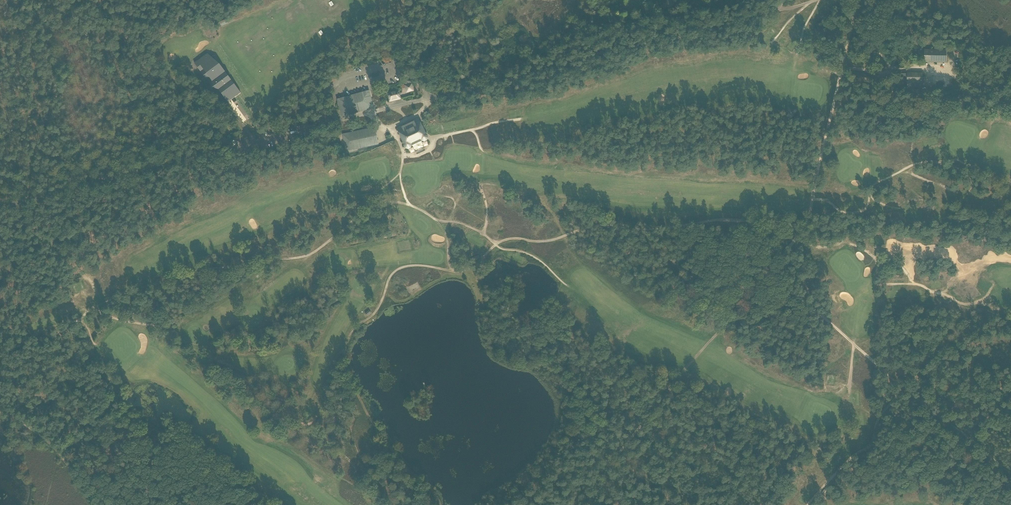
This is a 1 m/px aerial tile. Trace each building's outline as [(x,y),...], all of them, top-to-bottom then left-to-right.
[(947,50),(924,49),(924,62),(947,63),(947,50)] [(208,53),(194,63),(195,63),(213,87),(216,85),(219,89),(228,101),(227,102),(228,102),(241,92),(240,92),(228,76),(222,74),(207,54),(208,54),(208,53)] [(869,81),(870,76),(855,71),(853,77),(869,81)] [(923,88),(923,73),(908,72),(907,82),(907,83),(908,83),(908,87),(923,88)] [(373,107),(369,91),(338,100),(342,116),(343,116),(342,114),(372,106),(373,108),(373,107)] [(388,93),(389,99),(400,97),(399,91),(388,93)] [(402,126),(398,128),(400,133),(404,141),(404,143),(404,145),(406,147),(408,148),(409,150),(414,152),(417,150),(418,153),(423,150),(422,148),(425,146),(427,142),(426,139),(427,137),(426,135),(425,133),(424,131),(421,125),(418,119),(414,121),(414,122),(411,123),(411,122),(405,125),(405,126),(402,127),(402,126)] [(375,128),(343,135),(344,140),(346,150),(359,148),(378,144),(375,128)]
